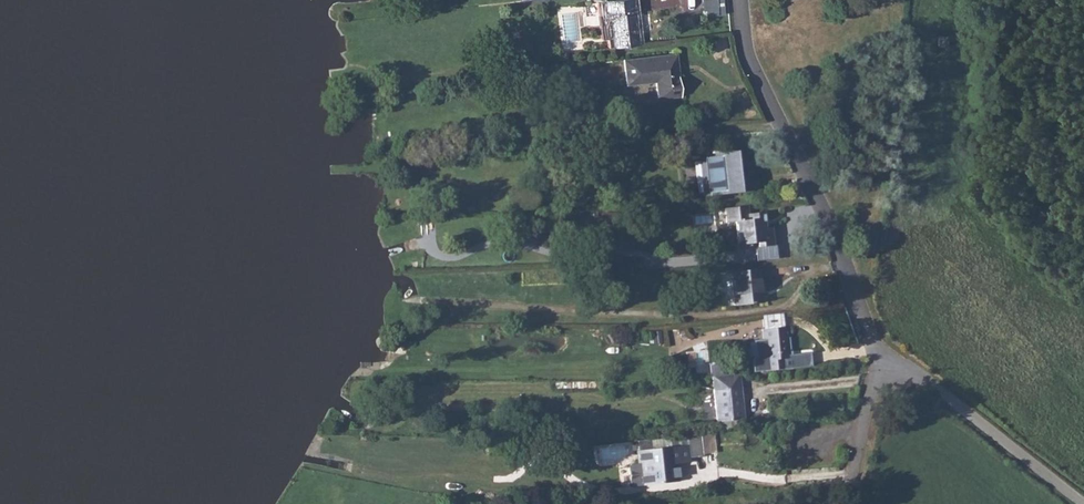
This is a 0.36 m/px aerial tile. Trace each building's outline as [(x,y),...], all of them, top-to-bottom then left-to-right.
[(609,42),(610,51),(635,48),(630,0),(604,3),(598,4),(603,43),(609,42)] [(701,14),(701,0),(691,0),(691,14),(701,14)] [(703,16),(728,14),(727,0),(702,0),(703,16)] [(659,81),(661,99),(683,96),(678,55),(628,60),(630,84),(659,81)] [(743,195),(739,155),(704,159),(707,199),(743,195)] [(752,210),(727,212),(729,227),(737,227),(740,250),(760,248),(760,253),(776,252),(775,233),(767,234),(766,219),(752,219),(752,210)] [(609,268),(610,275),(626,273),(626,267),(609,268)] [(760,306),(757,272),(731,275),(734,309),(760,306)] [(784,313),(761,315),(764,339),(753,341),(757,372),(813,366),(812,353),(788,355),(784,313)] [(742,422),(737,377),(712,380),(716,424),(742,422)] [(901,412),(897,402),(889,406),(892,415),(901,412)] [(690,460),(689,448),(639,454),(639,462),(632,463),(630,467),(631,479),(634,482),(641,481),(642,486),(679,483),(678,466),(690,465),(690,460)]
